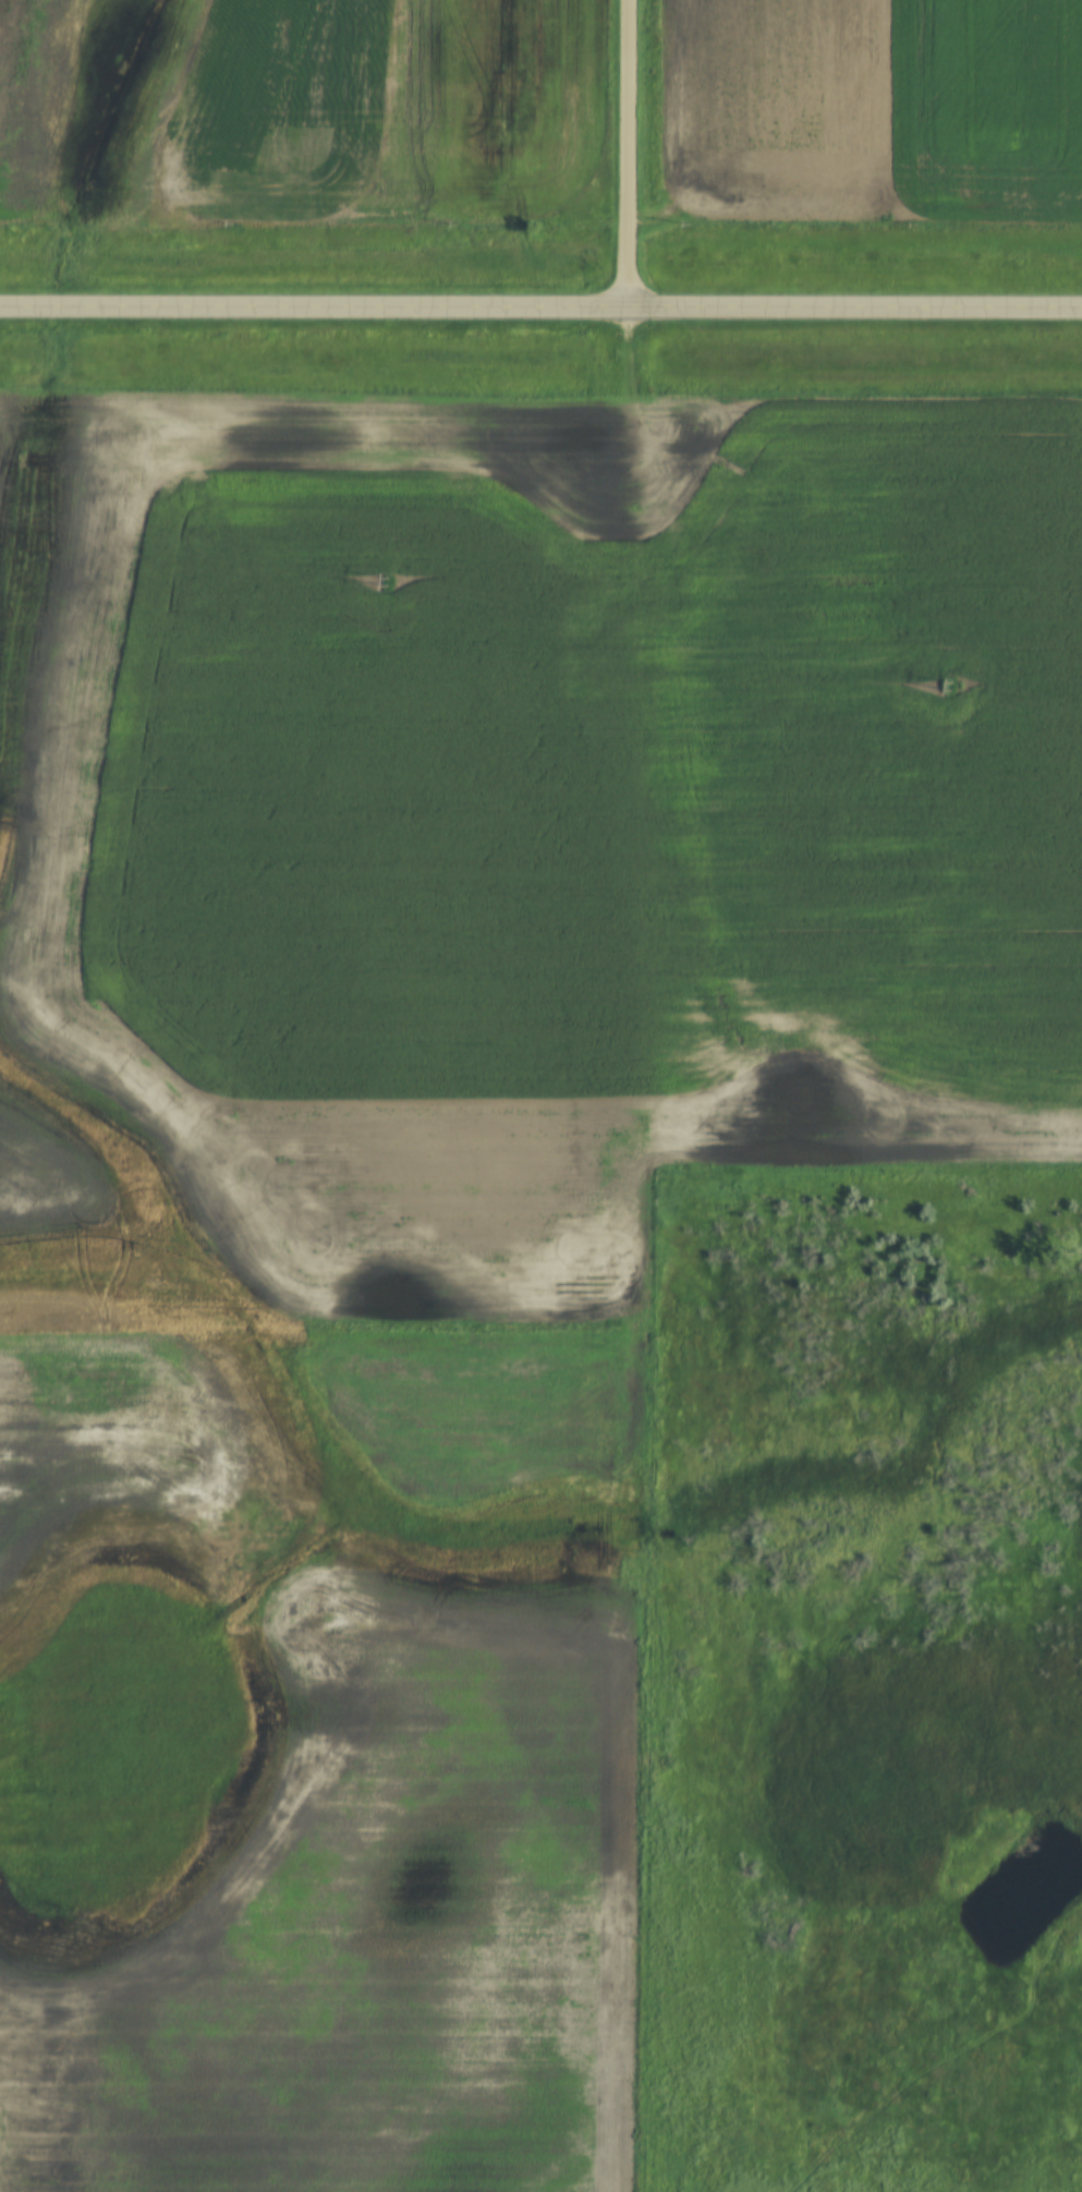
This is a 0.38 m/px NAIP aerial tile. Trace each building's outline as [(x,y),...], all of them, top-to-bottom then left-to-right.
[(296,45),(303,46),(307,23),(300,22),(296,45)]
